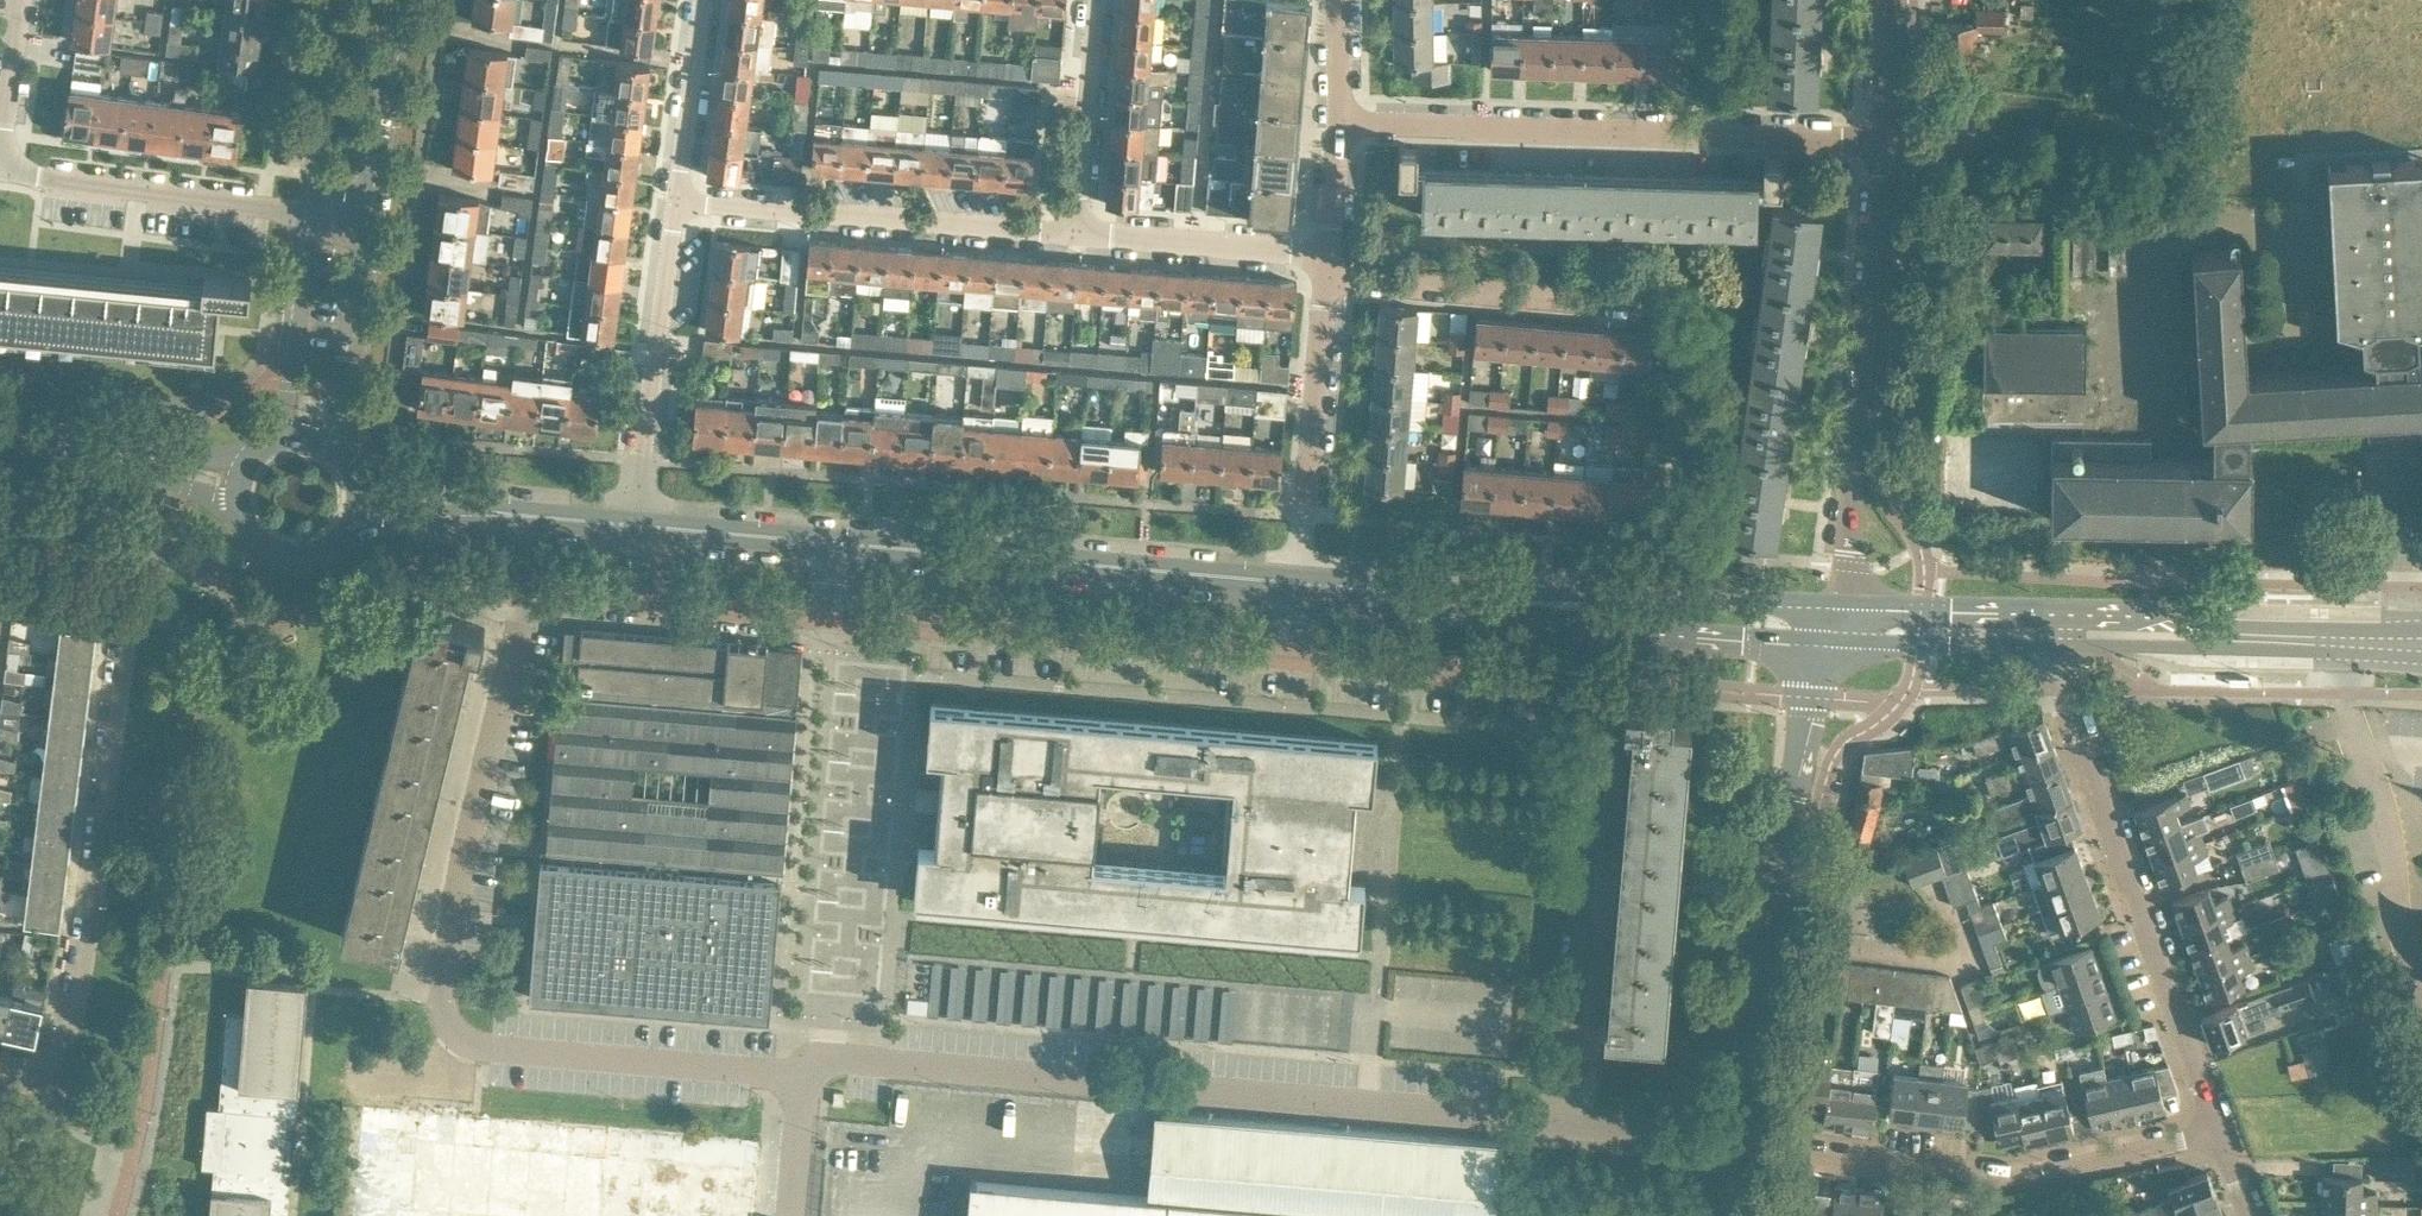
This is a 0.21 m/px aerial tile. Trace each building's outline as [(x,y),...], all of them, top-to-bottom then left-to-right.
[(72,12),(115,17),(117,0),(74,0),(72,12)] [(229,0),(225,30),(261,35),(265,5),(229,0)] [(542,24),(512,20),(515,0),(476,0),(473,19),(512,24),(510,34),(518,35),(553,40),(558,0),(545,0),(542,24)] [(626,17),(656,22),(659,0),(615,0),(613,16),(626,17)] [(729,11),(761,15),(763,0),(731,0),(729,11)] [(810,8),(816,9),(817,0),(805,0),(804,8),(810,8)] [(816,9),(817,9),(817,8),(845,10),(846,0),(817,0),(816,9)] [(844,25),(871,27),(873,12),(874,0),(846,0),(845,10),(844,25)] [(873,12),(886,14),(887,0),(874,0),(873,12)] [(984,4),(985,0),(956,0),(956,2),(955,19),(969,21),(970,3),(984,4)] [(984,4),(995,5),(994,16),(1010,17),(1012,0),(985,0),(984,4)] [(1038,9),(1039,0),(1012,0),(1010,17),(1010,22),(1037,24),(1038,9)] [(1037,24),(1049,25),(1050,10),(1065,11),(1066,0),(1039,0),(1038,9),(1037,24)] [(1123,9),(1155,12),(1156,0),(1123,0),(1123,9)] [(1197,16),(1208,17),(1209,0),(1199,0),(1197,16)] [(1226,30),(1307,36),(1310,0),(1224,0),(1221,29),(1226,30)] [(1772,12),(1819,14),(1819,0),(1773,0),(1772,12)] [(1395,2),(1395,32),(1433,32),(1432,1),(1395,2)] [(2019,4),(2019,16),(2033,17),(2033,5),(2019,4)] [(147,7),(145,19),(162,21),(164,9),(147,7)] [(1976,22),(1938,22),(1937,70),(1975,70),(1976,29),(2003,30),(2004,9),(1976,8),(1976,22)] [(575,28),(577,11),(563,9),(561,26),(575,28)] [(1123,9),(1120,38),(1152,40),(1155,12),(1123,9)] [(729,11),(726,38),(758,42),(772,44),(776,17),(761,15),(729,11)] [(115,17),(72,12),(70,29),(74,29),(72,40),(111,45),(115,17)] [(1818,36),(1819,14),(1772,12),(1771,38),(1770,69),(1770,76),(1769,96),(1815,98),(1816,74),(1816,71),(1817,63),(1820,63),(1821,47),(1817,47),(1818,39),(1818,36)] [(610,15),(606,44),(652,50),(656,22),(626,17),(613,16),(610,15)] [(1205,45),(1208,17),(1197,16),(1195,45),(1205,45)] [(161,33),(162,21),(145,19),(144,31),(161,33)] [(796,19),(794,46),(806,47),(809,20),(796,19)] [(1481,20),(1466,20),(1466,31),(1481,30),(1481,20)] [(1492,20),(1491,69),(1520,70),(1521,33),(1522,21),(1492,20)] [(171,22),(169,37),(181,38),(183,24),(171,22)] [(220,58),(220,60),(257,65),(261,35),(225,30),(221,59),(220,58)] [(1307,36),(1226,30),(1223,63),(1304,71),(1307,36)] [(1481,30),(1466,31),(1466,41),(1481,41),(1481,30)] [(1433,32),(1395,32),(1396,62),(1413,62),(1450,61),(1450,60),(1449,60),(1449,31),(1433,32)] [(1550,71),(1552,34),(1521,33),(1520,70),(1550,71)] [(1581,72),(1582,35),(1552,34),(1550,71),(1581,72)] [(1611,73),(1612,36),(1582,35),(1581,72),(1611,73)] [(1641,74),(1642,37),(1612,36),(1611,73),(1641,74)] [(1673,38),(1672,38),(1642,37),(1641,74),(1671,75),(1673,38)] [(726,38),(722,64),(754,69),(769,71),(772,44),(758,42),(726,38)] [(1118,66),(1150,68),(1152,40),(1120,38),(1118,66)] [(1034,54),(1051,55),(1052,43),(1035,42),(1034,54)] [(1203,73),(1205,45),(1195,45),(1193,44),(1191,72),(1203,73)] [(526,57),(551,60),(552,48),(527,45),(526,56),(526,57)] [(805,64),(806,47),(794,46),(792,63),(805,64)] [(830,47),(813,46),(812,58),(829,59),(830,47)] [(1481,46),(1471,46),(1472,63),(1481,63),(1481,62),(1481,46)] [(513,84),(517,55),(517,54),(469,47),(465,77),(505,82),(505,83),(513,84)] [(105,52),(76,48),(74,67),(103,71),(105,52)] [(842,48),(841,60),(868,62),(869,51),(842,48)] [(868,62),(896,65),(897,53),(869,51),(868,62)] [(913,54),(897,53),(896,65),(912,66),(913,54)] [(120,71),(131,72),(133,55),(122,54),(120,71)] [(1032,76),(1041,77),(1060,79),(1062,56),(1051,55),(1034,54),(1033,65),(1032,76)] [(144,57),(133,55),(131,72),(142,74),(144,57)] [(923,67),(951,69),(952,58),(924,55),(923,67)] [(603,58),(599,87),(615,89),(647,94),(650,65),(603,58)] [(952,58),(951,69),(967,71),(968,59),(952,58)] [(1007,62),(979,60),(978,72),(1006,74),(1007,62)] [(1450,80),(1450,61),(1413,62),(1413,80),(1450,80)] [(178,79),(189,80),(191,63),(180,62),(178,79)] [(1006,74),(1032,76),(1033,65),(1007,62),(1006,74)] [(202,65),(191,63),(189,80),(200,82),(202,65)] [(1304,71),(1223,63),(1220,100),(1300,106),(1304,71)] [(722,64),(719,92),(751,97),(754,69),(722,64)] [(1116,93),(1148,96),(1164,97),(1165,83),(1149,81),(1150,68),(1118,66),(1116,93)] [(216,84),(245,88),(245,87),(248,71),(219,67),(216,84)] [(819,68),(818,80),(847,83),(848,70),(819,68)] [(557,71),(555,81),(569,83),(571,72),(557,71)] [(859,71),(858,84),(875,85),(876,73),(859,71)] [(1200,100),(1203,73),(1191,72),(1189,99),(1200,100)] [(2111,72),(2108,87),(2121,89),(2124,74),(2111,72)] [(797,73),(795,100),(807,101),(809,101),(811,75),(797,73)] [(902,88),(903,75),(876,73),(875,85),(902,88)] [(929,90),(930,77),(903,75),(902,88),(929,90)] [(465,77),(461,107),(501,113),(505,83),(505,82),(465,77)] [(957,92),(958,80),(930,77),(929,90),(957,92)] [(984,95),(985,82),(958,80),(957,92),(984,95)] [(555,81),(552,109),(566,111),(569,83),(555,81)] [(1011,97),(1012,84),(985,82),(984,95),(1011,97)] [(177,84),(175,102),(157,99),(151,145),(160,146),(160,150),(179,152),(186,103),(188,85),(177,84)] [(1038,103),(1040,87),(1012,84),(1011,97),(1010,106),(1009,113),(1027,114),(1027,103),(1038,103)] [(535,86),(533,106),(544,107),(547,88),(535,86)] [(647,94),(615,89),(601,87),(597,87),(594,114),(596,114),(612,116),(643,120),(651,121),(653,104),(645,103),(647,94)] [(100,92),(71,88),(65,133),(66,134),(66,137),(84,140),(85,136),(94,137),(100,92)] [(103,142),(121,145),(128,96),(100,92),(94,137),(104,139),(103,142)] [(719,92),(715,119),(748,124),(751,97),(719,92)] [(1162,124),(1164,97),(1148,96),(1116,93),(1113,119),(1162,124)] [(141,144),(151,145),(157,99),(128,96),(121,145),(140,147),(141,144)] [(1198,127),(1200,100),(1189,99),(1186,126),(1198,127)] [(793,128),(805,129),(807,101),(795,100),(793,128)] [(1238,138),(1297,144),(1300,106),(1220,100),(1217,137),(1238,138)] [(198,151),(209,153),(215,107),(186,103),(179,152),(197,155),(198,151)] [(239,139),(242,111),(215,107),(209,153),(236,156),(237,153),(241,153),(243,141),(243,139),(239,139)] [(457,137),(497,142),(501,113),(461,107),(457,137)] [(552,109),(550,122),(564,124),(566,111),(552,109)] [(643,120),(612,116),(596,114),(592,141),(608,143),(639,148),(643,120)] [(715,119),(711,147),(744,151),(758,152),(762,126),(748,124),(715,119)] [(841,170),(843,139),(844,121),(815,119),(814,136),(811,168),(841,170)] [(1113,119),(1111,147),(1160,151),(1162,124),(1113,119)] [(843,139),(841,170),(867,173),(870,141),(871,123),(844,121),(843,139)] [(870,141),(867,173),(894,175),(897,143),(898,125),(871,123),(870,141)] [(897,143),(894,175),(923,177),(926,145),(927,128),(898,125),(897,143)] [(529,126),(526,146),(539,148),(542,128),(529,126)] [(789,154),(803,155),(805,129),(793,128),(793,129),(791,128),(789,154)] [(952,148),(949,180),(978,182),(980,150),(966,149),(967,133),(953,132),(952,148)] [(978,182),(1003,184),(1007,137),(982,134),(980,150),(978,182)] [(562,137),(548,135),(545,156),(563,159),(565,137),(562,137)] [(453,166),(493,172),(497,142),(457,137),(453,166)] [(1031,187),(1035,139),(1007,137),(1003,184),(1031,187)] [(1185,137),(1184,153),(1196,154),(1197,138),(1185,137)] [(1215,154),(1214,172),(1294,179),(1297,144),(1238,138),(1236,156),(1215,154)] [(608,143),(592,141),(590,141),(588,155),(607,157),(605,171),(636,175),(636,173),(641,171),(642,161),(638,158),(639,148),(608,143)] [(949,180),(952,148),(926,145),(923,177),(949,180)] [(1774,205),(1781,206),(1782,158),(1780,158),(1780,159),(1765,159),(1765,158),(1763,158),(1763,179),(1417,168),(1418,147),(1417,147),(1417,148),(1401,147),(1401,146),(1399,146),(1399,177),(1415,178),(1415,198),(1423,198),(1423,212),(1422,212),(1421,214),(1756,224),(1756,207),(1774,208),(1774,205)] [(739,179),(754,180),(755,167),(742,166),(744,151),(711,147),(708,175),(739,179)] [(1111,147),(1109,175),(1141,177),(1155,178),(1157,178),(1160,151),(1111,147)] [(2416,322),(2421,320),(2421,153),(2393,154),(2393,148),(2375,149),(2376,155),(2330,157),(2331,173),(2314,175),(2327,279),(2334,278),(2335,319),(2360,325),(2362,349),(2374,353),(2374,365),(2245,372),(2238,249),(2192,252),(2202,424),(2214,423),(2213,458),(2152,457),(2152,438),(2051,436),(2050,517),(2079,517),(2184,519),(2250,520),(2251,459),(2248,459),(2248,458),(2248,447),(2249,421),(2366,414),(2367,414),(2368,425),(2420,422),(2420,411),(2421,411),(2421,362),(2406,363),(2406,351),(2417,348),(2416,322)] [(774,153),(772,182),(801,184),(803,155),(789,154),(774,153)] [(1184,153),(1182,182),(1193,183),(1196,154),(1184,153)] [(544,162),(542,180),(556,181),(559,164),(544,162)] [(603,184),(601,198),(632,202),(636,175),(605,171),(591,169),(589,183),(603,184)] [(501,170),(499,184),(534,188),(536,174),(501,170)] [(1209,172),(1206,211),(1291,219),(1294,179),(1214,172),(1209,172)] [(1140,193),(1141,177),(1109,175),(1106,203),(1152,207),(1154,194),(1140,193)] [(1177,182),(1175,208),(1191,210),(1193,183),(1182,182),(1177,182)] [(541,189),(538,209),(552,211),(555,191),(541,189)] [(518,214),(530,215),(533,196),(502,192),(501,206),(519,208),(518,214)] [(440,194),(436,223),(487,230),(491,202),(479,199),(440,194)] [(587,223),(598,225),(628,229),(632,202),(601,198),(591,196),(587,223)] [(1791,207),(1781,206),(1774,205),(1774,208),(1764,274),(1763,287),(1809,294),(1812,272),(1812,269),(1813,262),(1817,262),(1819,246),(1815,246),(1816,238),(1817,235),(1820,211),(1791,207)] [(537,216),(536,230),(550,232),(551,218),(537,216)] [(1986,216),(1985,245),(2040,246),(2041,217),(1986,216)] [(436,223),(432,253),(471,259),(486,261),(490,230),(487,230),(436,223)] [(583,251),(594,252),(625,256),(628,229),(598,225),(587,223),(583,251)] [(512,255),(525,257),(528,235),(515,233),(512,255)] [(718,239),(714,270),(756,275),(760,244),(718,239)] [(827,290),(831,242),(810,240),(803,316),(811,316),(813,289),(827,290)] [(827,290),(855,293),(860,244),(831,242),(827,290)] [(546,262),(548,245),(534,243),(532,260),(546,262)] [(860,244),(855,293),(883,295),(888,246),(860,244)] [(911,298),(912,281),(915,249),(888,246),(883,295),(911,298)] [(915,249),(912,281),(940,283),(942,251),(915,249)] [(579,250),(575,277),(621,283),(625,256),(594,252),(583,251),(579,250)] [(967,302),(970,253),(942,251),(940,283),(938,300),(967,302)] [(428,282),(467,288),(471,259),(432,253),(428,282)] [(993,305),(997,256),(970,253),(967,302),(993,305)] [(1021,307),(1025,258),(997,256),(993,305),(1021,307)] [(1048,309),(1051,260),(1025,258),(1021,307),(1048,309)] [(1074,312),(1075,294),(1078,262),(1051,260),(1048,309),(1074,312)] [(1078,262),(1075,294),(1103,297),(1106,265),(1078,262)] [(216,348),(221,302),(222,293),(251,296),(252,279),(204,274),(204,282),(0,263),(0,327),(216,348)] [(1131,299),(1134,267),(1106,265),(1103,297),(1131,299)] [(1157,317),(1158,301),(1161,269),(1134,267),(1131,299),(1130,311),(1140,312),(1140,315),(1157,317)] [(1158,301),(1157,317),(1170,318),(1172,302),(1185,304),(1188,272),(1161,269),(1158,301)] [(714,270),(710,299),(744,303),(752,304),(756,275),(714,270)] [(530,271),(528,285),(542,286),(544,273),(530,271)] [(781,279),(784,279),(798,281),(799,272),(782,271),(781,279)] [(1185,304),(1184,321),(1187,322),(1188,318),(1212,320),(1213,306),(1216,274),(1188,272),(1185,304)] [(510,274),(507,293),(520,295),(522,276),(510,274)] [(1213,306),(1212,320),(1239,322),(1240,308),(1243,276),(1216,274),(1213,306)] [(1239,322),(1239,324),(1266,326),(1270,279),(1243,276),(1240,308),(1239,322)] [(575,277),(572,304),(588,306),(618,310),(621,283),(575,277)] [(783,300),(796,301),(798,281),(784,279),(783,300)] [(1266,326),(1293,328),(1297,281),(1270,279),(1266,326)] [(428,282),(424,313),(463,318),(467,288),(428,282)] [(1805,317),(1809,294),(1763,287),(1760,307),(1755,342),(1751,371),(1797,377),(1800,355),(1801,352),(1802,344),(1805,345),(1807,329),(1804,328),(1805,321),(1805,317)] [(507,293),(505,311),(517,313),(520,295),(507,293)] [(527,298),(525,312),(539,314),(541,300),(527,298)] [(743,303),(710,299),(706,329),(740,333),(743,303)] [(572,304),(568,332),(614,338),(618,310),(588,306),(572,304)] [(1378,334),(1415,337),(1418,307),(1381,304),(1378,334)] [(2042,305),(2042,324),(2056,325),(2057,306),(2042,305)] [(1474,350),(1502,352),(1505,320),(1476,317),(1474,350)] [(1505,320),(1502,352),(1532,355),(1534,322),(1505,320)] [(428,337),(458,340),(460,326),(430,322),(428,337)] [(1534,322),(1532,355),(1561,357),(1564,325),(1534,322)] [(1577,369),(1578,359),(1591,360),(1593,327),(1564,325),(1561,357),(1560,368),(1577,369)] [(479,329),(460,326),(458,340),(478,343),(479,329)] [(773,337),(793,339),(794,328),(774,327),(773,337)] [(802,327),(801,340),(817,341),(818,329),(807,328),(802,327)] [(1591,360),(1589,377),(1619,379),(1620,362),(1623,330),(1593,327),(1591,360)] [(488,344),(487,355),(516,359),(517,345),(519,334),(490,330),(488,344)] [(852,335),(851,344),(868,345),(869,332),(852,330),(852,335)] [(1450,330),(1450,341),(1465,342),(1465,332),(1450,330)] [(1623,330),(1620,362),(1650,365),(1653,332),(1623,330)] [(880,333),(879,346),(896,347),(897,334),(880,333)] [(1112,333),(1111,344),(1127,346),(1128,334),(1112,333)] [(519,334),(517,345),(537,347),(538,336),(519,334)] [(1376,365),(1413,368),(1415,337),(1378,334),(1376,365)] [(908,335),(907,348),(922,350),(924,336),(908,335)] [(733,341),(705,337),(703,353),(731,356),(733,341)] [(936,337),(935,351),(963,354),(964,340),(936,337)] [(1182,339),(1156,337),(1154,350),(1153,370),(1180,372),(1181,352),(1182,339)] [(558,339),(556,350),(577,353),(578,342),(558,339)] [(1182,339),(1180,372),(1208,374),(1210,348),(1204,348),(1204,354),(1188,353),(1189,339),(1182,339)] [(964,340),(963,354),(988,356),(988,357),(989,357),(990,342),(964,340)] [(1450,341),(1449,353),(1464,354),(1465,342),(1450,341)] [(596,355),(597,344),(578,342),(577,353),(596,355)] [(1016,359),(1018,344),(990,342),(989,357),(1016,359)] [(742,355),(761,357),(762,345),(743,343),(742,355)] [(1018,344),(1016,359),(1032,360),(1033,345),(1018,344)] [(762,345),(761,357),(780,358),(781,346),(762,345)] [(791,359),(820,362),(821,350),(792,347),(791,359)] [(1044,347),(1043,361),(1058,363),(1059,349),(1044,347)] [(1071,349),(1069,363),(1085,365),(1087,350),(1071,348),(1071,349)] [(1210,348),(1208,374),(1235,377),(1236,363),(1236,360),(1222,359),(1223,349),(1210,348)] [(1153,370),(1154,350),(1142,349),(1141,355),(1127,353),(1125,368),(1153,370)] [(821,350),(820,362),(838,363),(840,352),(821,350)] [(1290,364),(1279,364),(1279,352),(1264,350),(1264,351),(1262,366),(1261,379),(1288,381),(1290,364)] [(1099,351),(1098,366),(1114,367),(1115,352),(1099,351)] [(850,364),(879,367),(880,355),(851,353),(850,364)] [(880,355),(879,367),(910,370),(911,358),(880,355)] [(910,370),(938,372),(939,360),(911,358),(910,370)] [(969,375),(970,363),(939,360),(938,372),(969,375)] [(970,363),(969,375),(984,376),(988,376),(989,365),(970,363)] [(1261,379),(1262,366),(1236,363),(1235,377),(1261,379)] [(484,378),(479,417),(507,421),(514,371),(499,369),(500,367),(486,365),(484,378)] [(1376,365),(1373,395),(1426,399),(1429,369),(1413,368),(1376,365)] [(1006,366),(1005,378),(1016,379),(1016,380),(1027,381),(1028,380),(1029,368),(1006,366)] [(405,367),(403,385),(417,387),(420,369),(405,367)] [(1029,368),(1028,380),(1047,381),(1048,370),(1029,368)] [(423,370),(420,393),(418,409),(449,413),(454,374),(423,370)] [(514,371),(507,421),(537,425),(544,375),(514,371)] [(1067,371),(1066,383),(1087,385),(1088,373),(1067,371)] [(1794,400),(1797,377),(1751,371),(1750,375),(1746,411),(1741,444),(1739,454),(1785,461),(1789,437),(1789,434),(1790,427),(1794,427),(1796,411),(1792,411),(1793,403),(1794,400)] [(1117,376),(1088,373),(1087,385),(1116,388),(1117,376)] [(484,378),(454,374),(449,413),(479,417),(484,378)] [(567,429),(572,390),(574,379),(544,375),(537,425),(567,429)] [(1116,388),(1152,390),(1153,378),(1117,376),(1116,388)] [(995,382),(983,381),(982,396),(994,397),(995,382)] [(1198,393),(1198,382),(1178,381),(1177,391),(1198,393)] [(1198,393),(1197,395),(1228,398),(1229,385),(1198,382),(1198,393)] [(1468,401),(1497,404),(1499,389),(1490,389),(1490,384),(1470,382),(1468,401)] [(1228,398),(1227,407),(1257,410),(1259,388),(1229,385),(1228,398)] [(1257,414),(1285,416),(1288,390),(1259,388),(1257,410),(1257,414)] [(1444,401),(1459,402),(1460,390),(1445,389),(1444,401)] [(1499,389),(1497,404),(1509,405),(1510,391),(1499,389)] [(572,390),(567,429),(596,433),(598,420),(601,393),(572,390)] [(1544,408),(1556,409),(1557,395),(1546,394),(1544,408)] [(728,404),(725,443),(752,446),(757,398),(729,395),(728,395),(727,404),(728,404)] [(1373,395),(1370,425),(1407,428),(1424,429),(1426,399),(1373,395)] [(1557,395),(1556,409),(1568,411),(1569,396),(1557,395)] [(752,446),(783,448),(787,400),(757,397),(757,398),(752,446)] [(787,400),(783,448),(809,451),(814,411),(816,411),(817,402),(787,400)] [(1603,414),(1615,415),(1616,401),(1604,400),(1603,414)] [(693,441),(725,443),(728,404),(727,404),(697,401),(694,435),(693,441)] [(1444,401),(1442,431),(1456,432),(1459,402),(1444,401)] [(1615,415),(1627,416),(1628,402),(1616,401),(1615,415)] [(845,413),(842,453),(871,456),(876,408),(846,405),(845,413)] [(907,411),(876,408),(871,456),(903,459),(907,411)] [(814,411),(809,451),(842,453),(845,413),(816,411),(814,411)] [(931,461),(935,413),(907,411),(903,459),(931,461)] [(1025,412),(1024,418),(1020,469),(1049,471),(1053,431),(1054,415),(1025,412)] [(1496,429),(1498,415),(1469,412),(1468,426),(1496,429)] [(965,416),(935,413),(931,461),(961,464),(965,416)] [(965,416),(961,464),(989,466),(992,425),(993,416),(965,413),(965,416)] [(1508,430),(1509,416),(1498,415),(1496,429),(1508,430)] [(993,416),(992,425),(989,466),(1020,469),(1024,418),(993,416)] [(1053,431),(1049,471),(1079,474),(1082,433),(1083,423),(1084,420),(1072,419),(1068,424),(1067,432),(1053,431)] [(1545,433),(1557,434),(1558,420),(1546,419),(1545,433)] [(1568,435),(1570,421),(1558,420),(1557,434),(1568,435)] [(1575,421),(1574,433),(1587,434),(1588,422),(1575,421)] [(1082,433),(1079,474),(1091,475),(1093,480),(1105,481),(1107,476),(1108,476),(1112,436),(1113,426),(1083,423),(1082,433)] [(1605,438),(1617,439),(1618,425),(1607,424),(1605,438)] [(1368,455),(1405,458),(1407,428),(1370,425),(1368,455)] [(1629,440),(1630,426),(1618,425),(1617,439),(1629,440)] [(1157,427),(1154,460),(1155,460),(1161,460),(1160,472),(1191,474),(1194,429),(1178,428),(1157,426),(1157,427)] [(1112,436),(1108,476),(1138,479),(1138,474),(1145,475),(1146,460),(1140,460),(1141,441),(1148,441),(1149,429),(1127,427),(1126,437),(1112,436)] [(1221,477),(1224,442),(1198,440),(1199,430),(1194,429),(1191,474),(1221,477)] [(1251,479),(1254,445),(1255,434),(1225,432),(1224,442),(1221,477),(1222,483),(1235,484),(1238,478),(1251,479)] [(1280,482),(1283,448),(1254,445),(1251,479),(1280,482)] [(1439,461),(1453,462),(1454,450),(1440,449),(1439,461)] [(1782,482),(1785,461),(1739,454),(1736,477),(1732,510),(1728,537),(1774,543),(1777,520),(1778,517),(1779,509),(1782,510),(1784,494),(1781,493),(1782,486),(1782,482)] [(1365,485),(1402,488),(1405,458),(1368,455),(1365,485)] [(1464,464),(1461,501),(1490,504),(1493,467),(1494,458),(1480,456),(1480,465),(1464,464)] [(1438,473),(1452,474),(1453,462),(1439,461),(1438,473)] [(1584,474),(1581,512),(1611,514),(1615,465),(1585,463),(1584,474)] [(1647,468),(1644,468),(1615,465),(1611,514),(1641,517),(1642,503),(1661,504),(1663,469),(1647,468)] [(1520,506),(1524,469),(1493,467),(1490,504),(1520,506)] [(1550,509),(1554,472),(1524,469),(1520,506),(1550,509)] [(1581,512),(1584,474),(1554,472),(1550,509),(1581,512)] [(1432,491),(1451,492),(1452,478),(1433,476),(1432,491)] [(416,629),(380,780),(342,936),(401,950),(473,644),(481,646),(486,628),(439,616),(434,634),(416,629)] [(97,630),(61,625),(58,655),(94,659),(97,630)] [(542,849),(536,916),(530,996),(770,1016),(781,882),(778,882),(779,869),(784,869),(797,713),(792,713),(793,702),(798,702),(803,647),(566,627),(561,682),(566,682),(565,693),(560,693),(547,849),(542,849)] [(29,653),(30,641),(27,641),(10,637),(8,650),(21,652),(29,653)] [(8,650),(7,660),(20,662),(21,652),(8,650)] [(47,671),(46,683),(54,684),(90,689),(94,659),(58,655),(55,672),(47,671)] [(5,680),(17,682),(17,681),(25,682),(27,672),(24,672),(7,667),(5,680)] [(16,692),(17,682),(5,680),(4,690),(16,692)] [(90,689),(54,684),(50,714),(86,718),(90,689)] [(3,695),(2,708),(22,710),(23,700),(20,700),(3,695)] [(1605,1019),(1603,1034),(1663,1039),(1690,725),(1672,723),(1674,707),(1674,705),(1625,701),(1624,720),(1632,721),(1606,1019),(1605,1019)] [(919,789),(918,808),(940,810),(937,846),(919,844),(918,861),(915,895),(1361,934),(1365,883),(1348,881),(1356,790),(1373,792),(1377,741),(931,702),(927,753),(945,755),(942,791),(919,789)] [(0,720),(0,738),(18,740),(20,730),(22,710),(2,708),(0,720)] [(86,718),(50,714),(46,743),(83,748),(86,718)] [(2053,742),(2042,714),(1972,739),(1978,756),(2014,743),(2016,750),(2035,744),(2036,748),(2053,742)] [(2022,765),(1985,778),(1990,791),(2028,778),(2061,765),(2053,742),(2036,748),(2035,744),(2016,750),(2022,765)] [(83,748),(46,743),(43,773),(79,777),(83,748)] [(1864,750),(1862,769),(1893,773),(1911,775),(1915,745),(1877,749),(1864,750)] [(0,756),(0,769),(15,771),(16,760),(13,760),(0,756)] [(2203,772),(2206,780),(2208,786),(2244,773),(2239,758),(2203,771),(2203,772)] [(1959,762),(1935,766),(1937,777),(1960,774),(1959,762)] [(2038,808),(2072,795),(2061,765),(2028,778),(2033,793),(1985,810),(1991,826),(2038,808)] [(1862,769),(1860,779),(1880,782),(1891,783),(1893,773),(1862,769)] [(39,802),(75,807),(79,777),(43,773),(39,802)] [(2286,782),(2294,807),(2308,801),(2300,777),(2286,782)] [(1860,779),(1858,797),(1878,800),(1880,782),(1860,779)] [(0,787),(0,799),(11,800),(12,790),(9,790),(0,787)] [(2135,811),(2143,835),(2178,822),(2174,810),(2190,805),(2186,792),(2135,811)] [(2031,843),(2069,829),(2082,824),(2072,795),(2038,808),(2043,820),(2004,834),(1996,837),(2002,854),(2016,849),(2031,843)] [(2253,796),(2228,804),(2233,817),(2257,808),(2253,796)] [(1858,798),(1856,804),(1855,808),(1848,832),(1869,838),(1880,801),(1878,801),(1858,798)] [(72,837),(75,807),(39,802),(35,832),(72,837)] [(2201,814),(2178,822),(2143,835),(2152,859),(2202,841),(2199,833),(2207,831),(2201,814)] [(0,816),(0,828),(7,829),(9,818),(6,818),(0,816)] [(2314,824),(2298,829),(2303,842),(2318,836),(2314,824)] [(2037,858),(2022,863),(2031,888),(2045,882),(2083,868),(2069,829),(2031,843),(2037,858)] [(31,862),(68,866),(72,837),(35,832),(31,862)] [(2303,842),(2297,844),(2302,855),(2323,847),(2318,836),(2303,842)] [(2235,850),(2240,864),(2273,852),(2268,838),(2235,850)] [(2202,841),(2152,859),(2161,884),(2211,866),(2202,841)] [(1937,845),(1902,857),(1903,859),(1913,886),(1916,885),(1942,876),(1947,874),(1937,845)] [(2278,867),(2273,852),(2240,864),(2246,879),(2278,867)] [(1993,857),(1968,866),(1971,874),(1996,865),(1993,857)] [(64,896),(68,866),(31,862),(28,891),(64,896)] [(1956,871),(1966,901),(1970,910),(1981,906),(1977,897),(1967,867),(1956,871)] [(2039,910),(2053,905),(2091,891),(2083,868),(2045,882),(2031,888),(2039,910)] [(2309,879),(2318,903),(2340,895),(2331,870),(2330,871),(2309,879)] [(1953,905),(1966,901),(1956,871),(1953,872),(1947,874),(1942,876),(1953,905)] [(2172,900),(2181,925),(2233,907),(2228,894),(2213,899),(2209,887),(2172,900)] [(64,896),(28,891),(24,921),(61,926),(64,896)] [(2091,891),(2053,905),(2039,910),(2048,933),(2062,928),(2100,914),(2091,891)] [(1992,902),(1981,906),(1970,910),(1978,932),(2000,924),(1992,902)] [(2237,919),(2233,907),(2181,925),(2190,949),(2227,936),(2247,929),(2243,917),(2237,919)] [(2293,912),(2277,918),(2281,929),(2297,923),(2293,912)] [(2342,956),(2327,961),(2329,968),(2344,963),(2367,955),(2353,917),(2331,925),(2342,956)] [(2000,924),(1978,932),(1991,968),(2003,964),(1995,943),(2006,939),(2000,924)] [(8,931),(0,930),(0,951),(1,951),(1,948),(8,931)] [(33,951),(39,934),(27,932),(22,952),(33,954),(33,951)] [(2231,947),(2227,936),(2190,949),(2198,973),(2249,954),(2245,942),(2231,947)] [(2099,969),(2091,945),(2053,959),(2041,963),(2039,970),(2044,982),(2049,986),(2099,969)] [(2254,967),(2249,954),(2198,973),(2208,998),(2244,985),(2240,972),(2254,967)] [(2367,955),(2344,963),(2352,985),(2375,977),(2367,955)] [(1239,979),(932,956),(927,1013),(1195,1033),(1194,1036),(1234,1039),(1239,979)] [(1837,1008),(1839,994),(1834,994),(1838,963),(1808,960),(1805,979),(1818,981),(1817,994),(1830,995),(1828,1007),(1837,1008)] [(1868,966),(1838,963),(1834,994),(1839,994),(1864,997),(1868,966)] [(1868,966),(1864,997),(1879,999),(1878,1011),(1893,1013),(1895,1013),(1897,1001),(1892,1001),(1895,969),(1868,966)] [(1910,971),(1895,969),(1892,1001),(1897,1001),(1907,1003),(1910,971)] [(2049,986),(2042,988),(2050,1012),(2069,1005),(2107,992),(2099,969),(2049,986)] [(1923,973),(1910,971),(1907,1003),(1920,1004),(1923,973)] [(1938,974),(1923,973),(1920,1004),(1928,1005),(1935,1006),(1938,974)] [(1950,976),(1938,974),(1935,1006),(1962,1009),(1950,976)] [(2307,976),(2201,1015),(2212,1045),(2263,1026),(2266,1020),(2264,1016),(2315,998),(2307,976)] [(210,1215),(289,1215),(308,983),(248,978),(245,1013),(227,1012),(219,1107),(207,1106),(202,1166),(214,1167),(210,1215)] [(1961,985),(1971,1013),(1982,1009),(1981,1004),(1988,1001),(1979,978),(1961,985)] [(11,995),(4,1029),(36,1037),(47,989),(31,986),(27,987),(25,984),(14,982),(11,995)] [(4,1029),(11,995),(0,992),(0,1029),(4,1029)] [(2115,1015),(2107,992),(2069,1005),(2077,1029),(2115,1015)] [(2379,999),(2359,1006),(2361,1010),(2367,1028),(2381,1023),(2387,1021),(2379,999)] [(1893,1013),(1892,1015),(1926,1019),(1928,1005),(1920,1004),(1907,1003),(1897,1001),(1895,1013),(1893,1013)] [(1982,1009),(1971,1013),(1975,1023),(1986,1019),(1982,1009)] [(2154,1023),(2143,1025),(2146,1039),(2159,1036),(2154,1023)] [(2130,1028),(2122,1030),(2125,1042),(2133,1040),(2130,1028)] [(2114,1044),(2125,1042),(2122,1030),(2112,1033),(2114,1044)] [(2003,1039),(2006,1048),(2017,1044),(2014,1035),(2003,1039)] [(1998,1053),(1994,1042),(1993,1038),(1982,1042),(1975,1045),(1980,1060),(1998,1053)] [(2073,1042),(2066,1043),(2069,1056),(2076,1054),(2073,1042)] [(2327,1042),(2300,1050),(2302,1057),(2307,1073),(2333,1066),(2327,1042)] [(2057,1059),(2069,1056),(2066,1043),(2054,1046),(2057,1059)] [(2018,1054),(2020,1053),(2017,1044),(2006,1048),(2009,1057),(2018,1054)] [(1792,1059),(1789,1073),(1804,1075),(1801,1103),(1824,1106),(1830,1064),(1806,1061),(1792,1059)] [(1915,1117),(1939,1120),(1944,1078),(1946,1064),(1921,1061),(1920,1075),(1915,1117)] [(1822,1123),(1849,1126),(1856,1067),(1830,1064),(1824,1106),(1822,1123)] [(2177,1091),(2178,1091),(2169,1064),(2132,1072),(2142,1114),(2164,1108),(2161,1093),(2177,1090),(2177,1091)] [(1856,1067),(1849,1126),(1872,1129),(1878,1087),(1880,1068),(1856,1066),(1856,1067)] [(2082,1082),(2092,1125),(2118,1119),(2109,1077),(2106,1077),(2104,1066),(2080,1071),(2082,1082)] [(1888,1114),(1915,1117),(1920,1075),(1893,1072),(1888,1114)] [(2132,1072),(2109,1077),(2118,1119),(2142,1114),(2132,1072)] [(1944,1078),(1939,1120),(1963,1123),(1972,1124),(1972,1126),(1973,1126),(1977,1087),(1967,1086),(1968,1081),(1944,1078)] [(2039,1083),(2041,1092),(2052,1134),(2074,1129),(2064,1087),(2062,1078),(2039,1083)] [(1977,1087),(1973,1126),(1974,1126),(1974,1124),(1997,1127),(2000,1140),(2024,1135),(2025,1141),(2028,1140),(2019,1097),(2018,1092),(2015,1093),(1997,1097),(1994,1083),(1977,1087)] [(2041,1092),(2019,1097),(2028,1140),(2052,1134),(2041,1092)] [(354,1215),(759,1215),(764,1134),(480,1115),(481,1108),(362,1100),(354,1215)] [(1497,1207),(1502,1141),(1155,1111),(1148,1196),(1375,1215),(1496,1215),(1497,1207)] [(2413,1178),(2414,1160),(2374,1159),(2374,1177),(2413,1178)] [(2183,1162),(2157,1167),(2163,1185),(2166,1186),(2189,1178),(2183,1162)] [(2189,1178),(2166,1186),(2169,1186),(2173,1196),(2133,1211),(2134,1215),(2166,1215),(2216,1198),(2207,1171),(2189,1178)] [(2323,1174),(2323,1203),(2376,1204),(2376,1191),(2360,1191),(2361,1175),(2323,1174)] [(1148,1196),(971,1180),(968,1215),(1375,1215),(1148,1196)] [(1807,1215),(1833,1215),(1836,1185),(1835,1184),(1834,1190),(1811,1187),(1807,1215)] [(1860,1187),(1836,1185),(1833,1215),(1857,1215),(1860,1187)] [(1885,1190),(1860,1187),(1857,1215),(1882,1215),(1885,1190)] [(2166,1215),(2223,1215),(2216,1198),(2166,1215)] [(2322,1215),(2376,1215),(2376,1204),(2323,1203),(2322,1215)] [(1924,1207),(1900,1204),(1899,1215),(1923,1215),(1924,1207)] [(1497,1207),(1496,1215),(1607,1215),(1497,1207)] [(1950,1210),(1924,1207),(1923,1215),(1949,1215),(1950,1210)]
